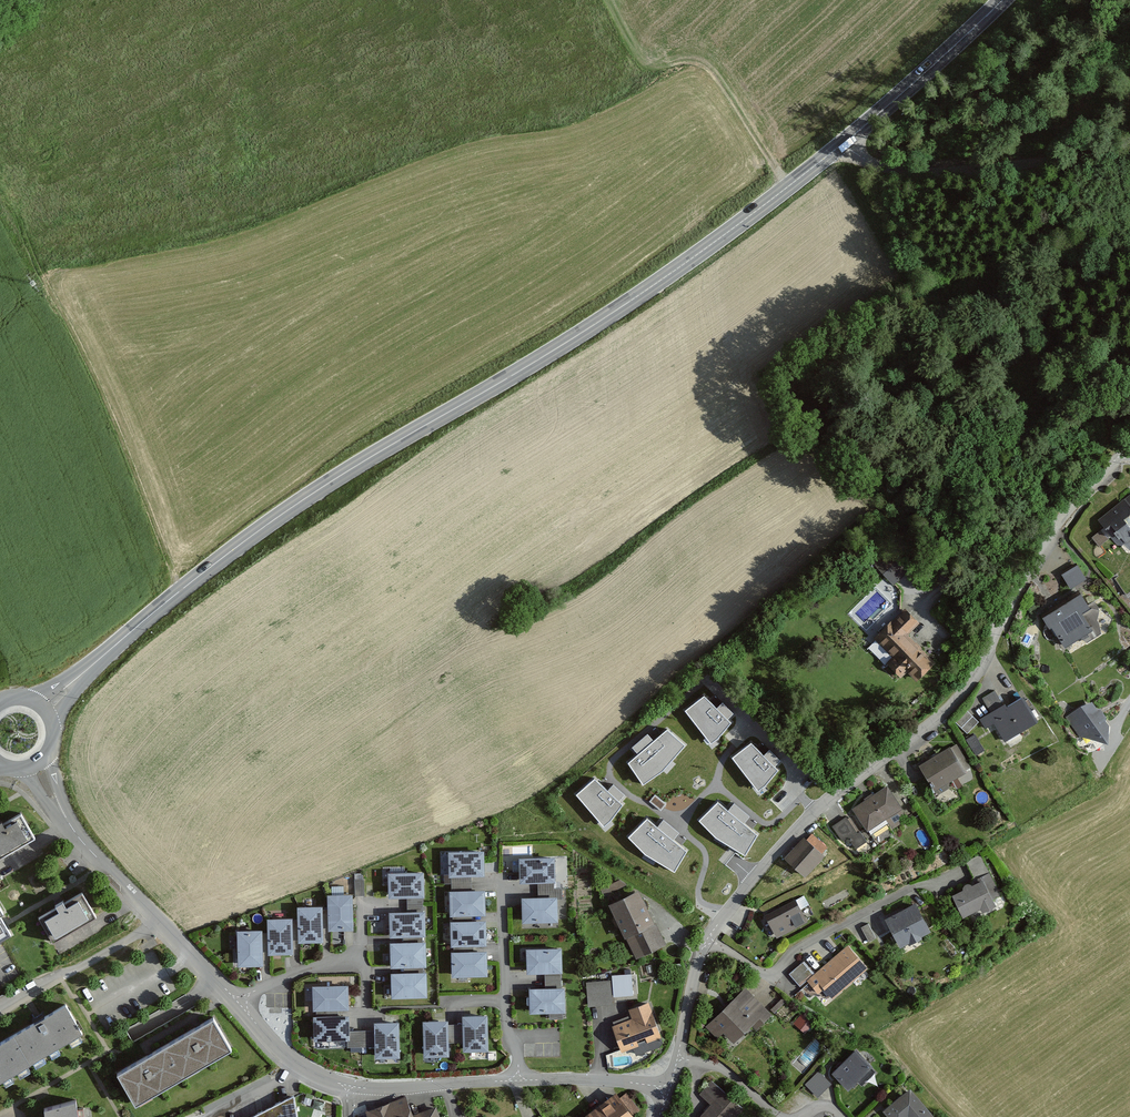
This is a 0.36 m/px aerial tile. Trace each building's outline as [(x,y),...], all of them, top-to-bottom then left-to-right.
[(1096,518),(1123,549),(1129,543),(1129,488),(1096,518)] [(887,554),(876,564),(894,583),(905,573),(887,554)] [(1065,588),(1080,577),(1068,562),(1054,574),(1065,588)] [(1074,592),(1039,616),(1059,646),(1086,628),(1076,614),(1085,609),(1074,592)] [(917,623),(905,612),(878,640),(900,662),(893,670),(901,678),(907,672),(916,681),(934,664),(905,635),(917,623)] [(987,710),(977,717),(997,746),(1032,722),(1013,694),(1002,701),(992,688),(979,697),(987,710)] [(704,697),(685,711),(711,744),(719,738),(731,723),(727,720),(733,714),(722,703),(716,709),(704,697)] [(1091,700),(1067,716),(1085,742),(1109,725),(1091,700)] [(975,720),(964,709),(952,721),(963,732),(975,720)] [(685,746),(667,730),(653,742),(647,735),(632,748),(639,755),(628,763),(643,786),(663,771),(685,746)] [(975,736),(968,739),(974,756),(982,753),(975,736)] [(954,740),(913,763),(928,789),(969,766),(954,740)] [(752,745),(733,759),(759,792),(767,786),(778,771),(775,768),(780,762),(770,751),(763,757),(752,745)] [(595,779),(576,793),(602,826),(610,820),(622,806),(619,803),(624,796),(613,785),(607,792),(595,779)] [(899,814),(880,783),(847,804),(862,828),(879,818),(883,824),(899,814)] [(745,855),(757,836),(743,824),(749,817),(734,804),(728,811),(718,803),(699,820),(716,838),(745,855)] [(0,826),(0,855),(33,838),(21,815),(0,826)] [(674,871),(687,852),(673,840),(679,833),(663,820),(658,827),(648,819),(628,837),(645,854),(674,871)] [(798,874),(817,854),(798,836),(779,856),(798,874)] [(490,849),(452,850),(452,874),(490,874),(490,849)] [(975,854),(961,860),(969,876),(982,869),(975,854)] [(562,857),(523,857),(523,879),(561,879),(562,857)] [(429,870),(391,870),(391,897),(429,897),(429,870)] [(983,873),(945,895),(957,916),(974,907),(977,912),(989,905),(986,900),(995,895),(983,873)] [(489,888),(453,890),(454,916),(490,914),(489,888)] [(633,889),(604,905),(631,956),(661,940),(633,889)] [(90,891),(47,916),(61,940),(104,915),(90,891)] [(355,894),(332,894),(331,929),(355,929),(355,894)] [(561,895),(526,894),(526,918),(560,919),(561,895)] [(803,921),(789,899),(759,918),(772,939),(803,921)] [(908,903),(878,919),(893,947),(923,931),(908,903)] [(14,931),(0,905),(0,939),(14,931)] [(324,905),(300,905),(301,939),(325,939),(324,905)] [(430,909),(391,911),(392,936),(431,934),(430,909)] [(296,915),(271,916),(273,952),(297,951),(296,915)] [(489,919),(455,920),(455,943),(489,942),(489,919)] [(863,922),(854,927),(863,942),(871,937),(863,922)] [(265,927),(240,928),(241,962),(266,961),(265,927)] [(429,943),(394,944),(395,966),(429,964),(429,943)] [(842,944),(807,977),(827,999),(863,966),(842,944)] [(566,946),(530,946),(530,971),(565,971),(566,946)] [(488,948),(455,949),(456,974),(489,973),(488,948)] [(429,971),(394,972),(394,996),(430,994),(429,971)] [(633,996),(633,972),(613,973),(614,996),(633,996)] [(610,977),(586,981),(590,1006),(614,1002),(610,977)] [(568,983),(533,984),(534,1010),(568,1009),(568,983)] [(352,984),(315,984),(315,1007),(352,1007),(352,984)] [(742,986),(709,1022),(730,1041),(745,1025),(750,1030),(769,1010),(742,986)] [(0,1043),(0,1084),(90,1033),(72,1002),(0,1043)] [(622,1009),(624,1016),(604,1023),(613,1051),(654,1037),(643,1002),(622,1009)] [(492,1012),(466,1012),(466,1049),(492,1049),(492,1012)] [(352,1013),(316,1014),(317,1037),(352,1036),(352,1013)] [(223,1015),(127,1071),(145,1103),(242,1046),(223,1015)] [(404,1019),(377,1020),(378,1055),(404,1054),(404,1019)] [(452,1020),(427,1021),(427,1053),(452,1053),(452,1020)] [(866,1065),(849,1047),(827,1070),(844,1087),(866,1065)] [(826,1082),(813,1071),(803,1083),(816,1094),(826,1082)] [(708,1080),(696,1094),(706,1103),(694,1116),(731,1116),(739,1108),(708,1080)] [(877,1109),(884,1116),(929,1116),(930,1116),(903,1086),(877,1109)] [(576,1116),(628,1116),(608,1092),(576,1116)] [(298,1093),(251,1116),(301,1116),(298,1093)] [(364,1111),(366,1116),(440,1116),(436,1107),(412,1116),(404,1095),(364,1111)] [(52,1107),(51,1116),(84,1116),(85,1098),(52,1107)]
